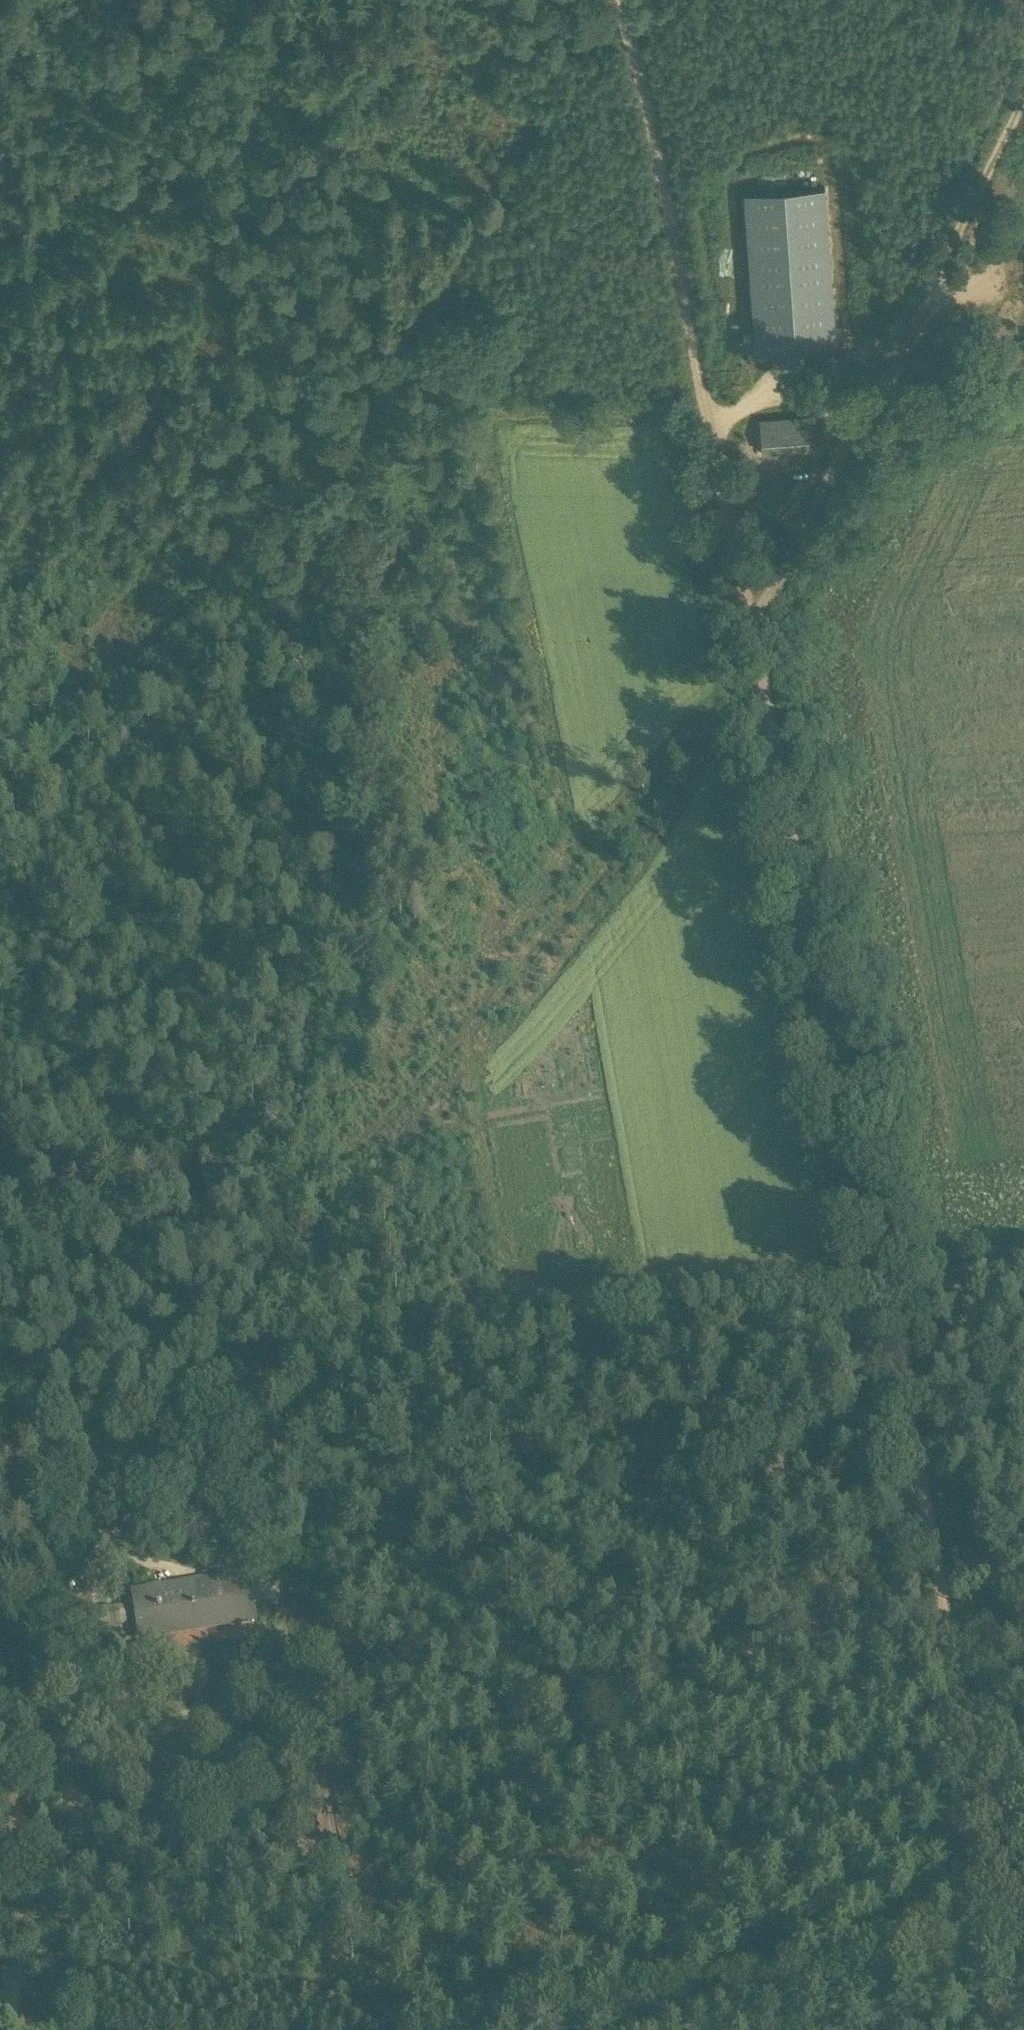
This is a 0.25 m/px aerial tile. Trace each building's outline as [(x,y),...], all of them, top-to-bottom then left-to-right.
[(837,348),(827,188),(746,193),(757,353),(837,348)] [(807,415),(762,418),(764,451),(810,448),(807,415)] [(251,1601),(286,1596),(283,1578),(248,1583),(247,1575),(134,1592),(141,1635),(237,1620),(235,1605),(251,1603),(251,1601)]
